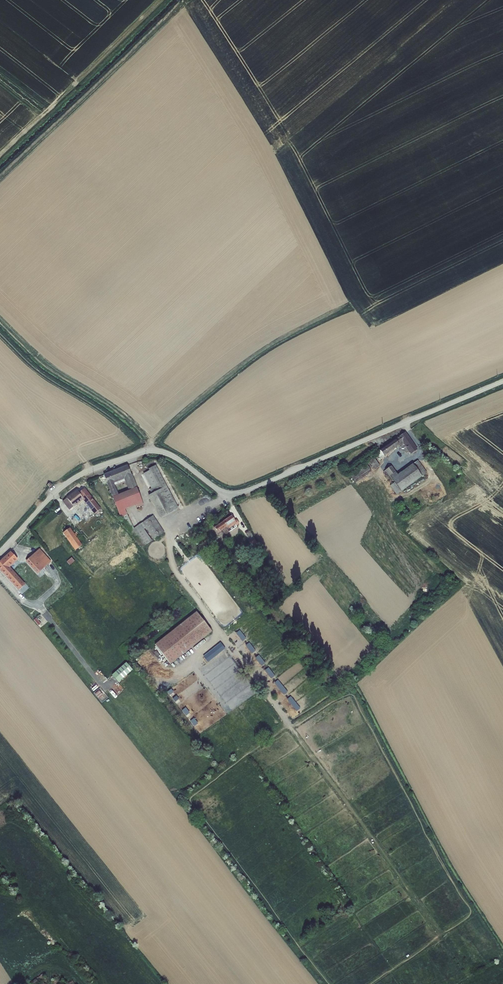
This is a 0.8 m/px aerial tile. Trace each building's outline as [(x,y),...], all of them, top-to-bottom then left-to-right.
[(406,432),(399,437),(398,437),(396,439),(380,450),(384,456),(400,445),(400,446),(403,443),(411,454),(418,450),(406,432)] [(445,447),(443,449),(458,460),(460,457),(445,447)] [(380,465),(374,457),(368,461),(374,469),(380,465)] [(389,477),(390,476),(394,482),(401,491),(401,492),(422,476),(427,472),(418,460),(413,463),(398,474),(392,466),(385,470),(389,477)] [(370,469),(371,469),(366,463),(351,475),(354,480),(370,469)] [(147,486),(150,489),(151,490),(151,491),(149,493),(153,498),(166,511),(182,495),(149,464),(141,466),(142,468),(153,480),(148,485),(147,486)] [(370,469),(354,480),(356,482),(372,471),(370,469)] [(121,513),(120,513),(125,525),(127,529),(149,550),(162,536),(148,522),(143,529),(134,521),(128,515),(137,510),(139,513),(147,510),(144,504),(139,492),(130,470),(123,473),(118,475),(106,479),(115,501),(121,513)] [(401,491),(394,482),(390,485),(397,495),(401,491)] [(78,495),(69,502),(64,505),(70,513),(75,510),(85,502),(97,517),(88,525),(83,518),(77,523),(83,530),(92,541),(112,524),(102,513),(84,492),(79,496),(78,495)] [(421,505),(426,502),(423,495),(418,498),(421,505)] [(164,534),(173,525),(159,511),(150,520),(164,534)] [(230,519),(217,528),(224,538),(237,528),(230,519)] [(247,540),(252,537),(247,529),(242,532),(247,540)] [(76,532),(87,546),(89,544),(77,531),(76,532)] [(73,534),(84,548),(87,546),(76,532),(73,534)] [(67,539),(78,553),(84,548),(73,534),(67,539)] [(24,547),(18,552),(23,558),(29,553),(24,547)] [(53,560),(59,567),(69,559),(63,551),(53,560)] [(0,567),(0,571),(18,594),(24,590),(9,571),(18,564),(13,557),(0,567)] [(45,573),(35,560),(28,565),(38,579),(45,573)] [(197,615),(154,645),(168,666),(211,635),(197,615)] [(126,663),(111,674),(117,682),(132,671),(126,663)]
